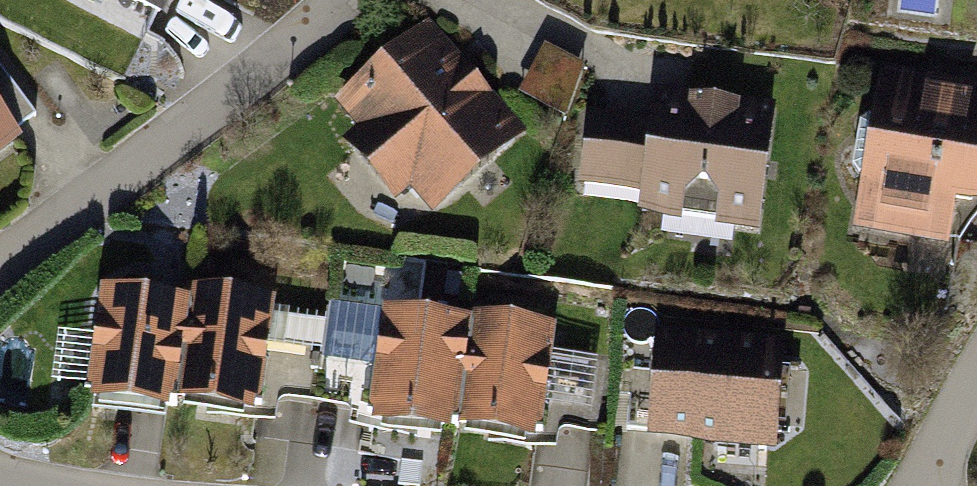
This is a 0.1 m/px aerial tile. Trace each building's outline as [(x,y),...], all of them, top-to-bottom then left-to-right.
[(427,31),(345,102),(368,129),(354,142),(395,190),(409,178),(432,205),(515,133),(427,31)] [(861,224),(945,236),(951,193),(976,196),(976,106),(970,105),(972,92),(882,80),(861,224)] [(603,108),(593,180),(647,187),(644,209),(753,223),(769,104),(663,90),(660,115),(603,108)] [(15,139),(0,119),(0,150),(15,139)] [(377,354),(381,306),(335,301),(331,349),(377,354)] [(119,303),(109,419),(277,433),(286,316),(119,303)] [(400,326),(390,442),(558,456),(567,340),(400,326)] [(778,351),(659,343),(654,437),(773,444),(778,351)]
